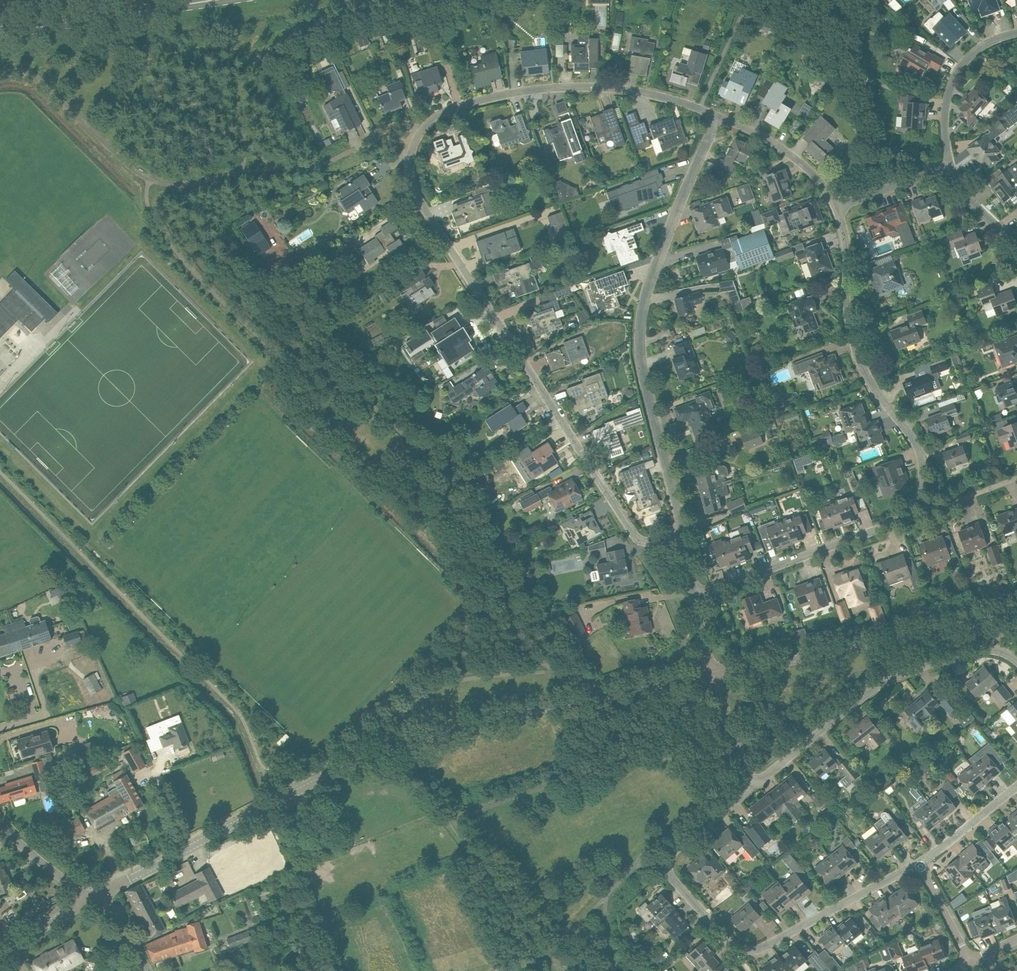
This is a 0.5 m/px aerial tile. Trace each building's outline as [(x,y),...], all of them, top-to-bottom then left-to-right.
[(889,4),(896,12),(903,7),(896,0),(893,0),(889,4)] [(972,2),(974,6),(979,5),(983,15),(999,9),(996,0),(971,0),(972,2)] [(931,18),(923,24),(932,34),(935,31),(949,45),(953,41),(955,43),(962,36),(960,34),(965,30),(958,22),(952,15),(947,20),(945,17),(939,11),(932,18),(931,18)] [(754,14),(750,23),(766,30),(770,21),(754,14)] [(612,48),(619,50),(622,33),(615,32),(612,48)] [(597,68),(597,38),(589,38),(589,34),(578,34),(578,45),(571,45),(571,53),(571,63),(573,63),(573,71),(584,71),(584,68),(597,68)] [(368,37),(357,40),(361,51),(372,48),(368,37)] [(650,58),(649,58),(649,54),(652,55),(655,43),(641,41),(641,38),(639,38),(638,43),(631,42),(629,51),(632,51),(631,55),(630,61),(631,61),(629,72),(646,75),(648,64),(648,65),(650,58)] [(709,50),(712,41),(706,39),(703,48),(709,50)] [(933,54),(932,56),(912,44),(901,63),(915,72),(922,75),(928,64),(938,70),(943,60),(935,55),(933,54)] [(522,67),(527,67),(528,75),(549,73),(546,48),(520,51),(522,67)] [(674,69),(673,71),(670,81),(686,85),(688,78),(692,79),(694,71),(702,74),(705,64),(708,54),(692,50),(687,65),(680,63),(678,70),(674,69)] [(495,52),(481,56),(482,63),(470,65),(473,78),(476,87),(491,84),(490,80),(501,77),(495,52)] [(722,86),(718,94),(726,98),(738,103),(740,98),(743,91),(750,94),(754,85),(758,75),(745,69),(747,65),(735,60),(730,71),(734,73),(731,79),(730,81),(725,79),(722,86)] [(361,124),(356,115),(346,94),(332,67),(320,73),(330,95),(333,93),(336,99),(324,105),(328,114),(333,112),(343,133),(361,124)] [(442,82),(437,67),(412,75),(414,82),(415,82),(420,97),(439,91),(436,83),(442,82)] [(762,102),(772,108),(765,120),(780,129),(785,120),(792,108),(782,102),(786,95),(784,94),(788,88),(776,80),(769,76),(764,85),(770,89),(768,94),(762,102)] [(395,107),(401,104),(400,101),(406,99),(401,87),(402,87),(400,80),(386,85),(388,92),(378,96),(376,91),(375,91),(381,107),(382,107),(384,113),(395,109),(395,107)] [(960,109),(964,112),(959,116),(973,128),(980,121),(976,117),(972,114),(985,99),(974,89),(969,95),(967,94),(962,100),(965,103),(960,109)] [(922,129),(923,113),(925,113),(926,104),(915,103),(915,96),(905,95),(903,117),(906,117),(905,127),(922,129)] [(806,102),(799,114),(807,119),(814,107),(806,102)] [(986,127),(990,132),(993,130),(994,129),(996,129),(1006,130),(1016,122),(1016,104),(986,127)] [(599,143),(612,139),(615,146),(624,143),(612,108),(603,111),(603,113),(590,117),(599,143)] [(503,120),(499,118),(489,122),(493,131),(497,133),(502,148),(520,142),(524,144),(531,141),(524,123),(521,114),(514,116),(517,127),(511,129),(507,118),(503,120)] [(548,128),(543,130),(544,132),(548,144),(552,142),(559,160),(573,155),(582,152),(573,128),(573,127),(574,126),(575,128),(579,127),(575,116),(570,118),(561,121),(562,125),(549,130),(548,128)] [(803,138),(810,144),(806,148),(825,166),(832,159),(837,153),(830,146),(829,148),(823,143),(836,128),(823,116),(803,138)] [(630,127),(636,145),(650,140),(649,136),(652,135),(653,138),(657,137),(659,143),(660,143),(662,149),(670,146),(670,148),(683,143),(681,139),(685,137),(680,124),(675,125),(672,117),(663,120),(663,121),(649,126),(651,132),(648,133),(644,122),(630,127)] [(797,122),(792,129),(797,133),(802,125),(797,122)] [(978,148),(972,152),(976,157),(974,158),(980,166),(985,163),(989,168),(999,160),(996,155),(1000,152),(994,144),(998,141),(995,138),(996,129),(994,129),(993,130),(990,132),(987,134),(974,143),(978,148)] [(466,161),(467,164),(474,161),(464,134),(457,136),(461,147),(454,149),(451,138),(446,140),(442,138),(433,142),(436,151),(440,153),(445,168),(466,161)] [(734,142),(725,160),(721,158),(718,165),(727,170),(732,173),(736,165),(733,163),(735,160),(745,164),(749,156),(755,159),(759,150),(739,140),(734,142)] [(646,160),(640,163),(643,171),(649,169),(646,160)] [(997,195),(998,194),(1005,203),(1013,197),(1011,194),(1015,192),(1016,195),(1016,194),(1016,180),(1016,164),(1016,163),(1009,168),(996,178),(1000,182),(994,187),(995,188),(993,190),(997,195)] [(785,169),(776,173),(766,176),(775,202),(792,196),(788,183),(790,182),(785,169)] [(660,174),(661,174),(661,173),(647,178),(611,191),(606,193),(608,197),(610,205),(613,213),(639,204),(638,202),(645,200),(646,202),(655,198),(653,192),(658,190),(656,183),(660,181),(662,180),(660,174)] [(371,193),(367,187),(370,185),(363,174),(338,191),(343,199),(339,202),(345,211),(358,203),(364,212),(370,208),(378,202),(372,193),(371,193)] [(754,199),(748,183),(737,187),(743,203),(754,199)] [(455,211),(452,212),(457,226),(461,225),(466,223),(487,216),(495,213),(487,192),(485,186),(469,192),(472,198),(463,201),(465,207),(455,211)] [(563,188),(555,191),(556,195),(559,203),(579,196),(576,187),(574,188),(567,190),(563,188)] [(936,196),(923,201),(922,198),(912,201),(920,221),(927,218),(926,216),(941,211),(936,196)] [(698,224),(700,223),(703,231),(719,225),(716,218),(732,212),(733,212),(729,203),(728,203),(726,197),(712,203),(702,206),(705,213),(695,216),(698,224)] [(784,214),(777,216),(779,221),(778,221),(781,231),(792,227),(793,229),(806,224),(815,221),(815,218),(819,217),(815,205),(810,207),(809,204),(800,208),(784,214)] [(886,213),(869,219),(873,228),(870,228),(872,234),(875,233),(876,236),(878,235),(879,237),(888,234),(889,234),(890,235),(894,237),(901,235),(900,232),(897,224),(901,223),(906,221),(900,205),(895,206),(885,210),(886,213)] [(760,209),(753,212),(755,217),(758,225),(765,223),(761,215),(761,214),(760,209)] [(774,209),(761,214),(761,215),(766,226),(778,221),(779,221),(777,216),(774,209)] [(259,255),(271,246),(254,220),(242,229),(259,255)] [(353,245),(341,252),(348,262),(361,253),(365,259),(369,265),(376,261),(374,258),(385,251),(384,250),(387,249),(387,250),(393,258),(390,260),(393,265),(402,260),(399,255),(407,251),(399,238),(395,241),(390,233),(398,228),(393,220),(385,226),(380,229),(382,231),(375,236),(376,238),(360,248),(357,242),(353,245)] [(566,222),(558,224),(562,235),(569,233),(566,222)] [(633,232),(634,233),(644,230),(641,222),(602,236),(607,253),(623,248),(623,249),(627,251),(637,247),(633,236),(631,235),(633,232)] [(513,228),(476,242),(479,249),(481,248),(484,255),(495,251),(497,258),(511,253),(521,250),(516,237),(517,237),(513,228)] [(910,228),(900,232),(906,246),(916,242),(910,228)] [(764,230),(741,239),(731,242),(733,246),(738,261),(738,260),(742,270),(774,257),(764,230)] [(960,230),(948,235),(952,246),(956,245),(960,257),(969,254),(971,260),(982,256),(980,250),(982,250),(975,233),(971,235),(964,237),(963,238),(960,230)] [(804,249),(797,252),(797,254),(799,258),(808,255),(813,270),(816,277),(834,271),(831,264),(828,255),(826,256),(821,243),(812,246),(804,249)] [(697,257),(703,276),(729,268),(728,264),(738,261),(733,246),(724,249),(723,249),(697,257)] [(779,261),(795,255),(792,246),(775,253),(779,261)] [(875,287),(883,285),(888,283),(890,289),(903,285),(891,254),(885,257),(876,260),(878,267),(872,269),(876,280),(873,281),(875,287)] [(500,287),(499,289),(502,296),(513,291),(515,291),(522,294),(535,289),(530,274),(529,273),(531,269),(534,268),(542,265),(538,255),(530,259),(531,262),(529,263),(529,262),(517,266),(508,270),(503,271),(506,278),(499,280),(501,285),(500,287)] [(411,295),(416,302),(418,301),(419,303),(434,293),(430,287),(434,284),(429,277),(423,281),(422,278),(426,276),(420,267),(395,284),(400,293),(410,287),(414,293),(411,295)] [(15,271),(6,280),(15,288),(45,318),(49,322),(58,313),(15,271)] [(591,289),(587,291),(591,304),(596,303),(599,311),(609,308),(618,305),(615,296),(621,293),(620,292),(619,287),(623,285),(627,284),(622,271),(616,274),(613,275),(595,281),(589,283),(590,286),(591,289)] [(567,286),(554,290),(556,298),(572,292),(567,286)] [(982,290),(978,291),(983,304),(984,304),(991,301),(996,315),(997,317),(1001,316),(1010,312),(1008,308),(1016,305),(1012,290),(1007,292),(995,296),(992,286),(982,290)] [(45,318),(15,288),(1,302),(19,319),(32,332),(45,318)] [(965,289),(952,295),(954,301),(968,296),(965,289)] [(384,290),(378,294),(383,301),(389,297),(384,290)] [(692,312),(690,305),(701,302),(698,292),(687,296),(687,295),(674,299),(679,316),(692,312)] [(798,301),(787,305),(791,316),(795,327),(805,323),(809,331),(818,327),(812,312),(817,310),(814,304),(812,297),(807,299),(807,298),(798,301)] [(535,313),(532,314),(525,317),(528,324),(530,323),(533,330),(535,329),(538,336),(549,332),(553,334),(555,330),(562,327),(560,320),(556,318),(554,311),(560,309),(557,299),(541,305),(543,311),(535,313)] [(1,302),(0,303),(0,339),(19,319),(1,302)] [(732,305),(728,306),(731,314),(744,310),(741,302),(732,305)] [(583,310),(576,312),(580,324),(589,318),(583,310)] [(907,316),(910,324),(891,331),(898,349),(921,341),(915,327),(927,323),(922,311),(907,316)] [(426,329),(406,342),(409,347),(406,349),(409,354),(411,356),(412,358),(414,361),(425,354),(423,351),(422,349),(433,341),(435,344),(440,352),(437,353),(440,359),(443,357),(447,364),(448,365),(461,357),(463,355),(465,358),(471,354),(469,352),(469,350),(472,348),(465,338),(468,336),(462,327),(460,328),(459,327),(460,327),(454,318),(448,322),(437,329),(429,334),(426,329)] [(691,336),(705,331),(704,326),(690,330),(691,336)] [(565,347),(545,354),(551,371),(555,369),(560,367),(581,360),(579,355),(587,352),(581,335),(573,339),(563,342),(565,347)] [(1010,339),(995,345),(1003,366),(1014,362),(1016,361),(1016,337),(1010,339)] [(680,379),(689,375),(699,372),(688,341),(683,343),(674,347),(678,357),(673,359),(680,379)] [(815,372),(818,379),(813,380),(816,388),(827,384),(837,380),(839,376),(840,375),(835,360),(836,360),(835,356),(815,364),(813,357),(794,364),(798,374),(810,369),(811,373),(815,372)] [(944,357),(929,362),(931,366),(933,373),(937,372),(948,368),(945,361),(944,357)] [(480,396),(490,390),(499,384),(487,366),(446,392),(453,404),(459,405),(460,399),(469,394),(480,396)] [(913,379),(904,382),(910,399),(914,398),(919,396),(933,391),(941,388),(937,378),(938,377),(939,377),(937,372),(933,373),(927,376),(927,374),(917,378),(913,379)] [(571,404),(573,407),(573,406),(575,412),(602,402),(601,399),(608,396),(599,373),(583,379),(584,382),(567,388),(572,404),(571,404)] [(1000,399),(1002,398),(1005,407),(1016,403),(1016,384),(1013,385),(1012,381),(996,387),(1000,399)] [(676,409),(680,419),(690,415),(695,431),(706,427),(706,426),(707,422),(709,421),(706,413),(714,410),(708,392),(692,398),(694,402),(676,409)] [(942,414),(927,419),(932,434),(937,432),(942,431),(951,427),(947,418),(958,414),(955,404),(966,400),(964,393),(958,395),(951,397),(942,400),(938,402),(940,408),(942,414)] [(485,420),(492,431),(507,422),(513,433),(519,429),(527,424),(520,413),(527,409),(523,402),(513,408),(510,404),(485,420)] [(752,402),(743,408),(751,420),(760,414),(752,402)] [(861,403),(852,407),(839,411),(846,432),(854,429),(870,423),(868,417),(866,417),(861,403)] [(605,426),(593,430),(600,450),(607,448),(608,451),(621,446),(616,432),(625,428),(644,422),(640,407),(626,412),(627,415),(604,423),(605,426)] [(870,423),(854,429),(862,450),(884,442),(879,427),(880,427),(878,420),(870,423)] [(1011,449),(1016,447),(1016,422),(1003,427),(1003,428),(997,430),(998,433),(1002,442),(1008,440),(1011,449)] [(747,449),(763,443),(758,429),(742,435),(747,449)] [(824,439),(832,437),(830,431),(811,438),(813,443),(824,439)] [(971,438),(969,432),(955,437),(958,443),(971,438)] [(835,445),(847,441),(844,433),(832,437),(835,445)] [(531,453),(532,454),(521,461),(533,478),(549,468),(558,462),(551,453),(554,451),(548,442),(539,448),(531,453)] [(969,461),(963,445),(943,452),(949,469),(969,461)] [(646,449),(640,452),(643,457),(649,454),(646,449)] [(511,459),(509,455),(501,460),(503,464),(511,459)] [(795,459),(798,468),(807,461),(805,455),(795,459)] [(907,488),(904,480),(907,479),(900,459),(875,468),(877,473),(880,482),(883,481),(888,496),(907,488)] [(643,462),(629,467),(629,469),(620,472),(627,492),(636,489),(640,499),(635,501),(639,510),(651,506),(651,504),(659,501),(656,493),(653,494),(647,477),(648,476),(643,462)] [(719,466),(713,467),(696,472),(701,491),(707,512),(724,508),(721,496),(728,494),(726,484),(724,476),(729,475),(728,471),(727,469),(727,468),(726,467),(725,467),(724,466),(723,466),(722,466),(721,466),(720,466),(719,466)] [(492,479),(485,470),(478,474),(484,484),(492,479)] [(521,503),(518,504),(524,515),(542,505),(540,501),(549,497),(557,512),(573,503),(582,499),(571,479),(563,484),(562,484),(564,486),(551,493),(550,491),(550,490),(551,490),(551,489),(550,489),(550,488),(549,488),(548,488),(534,495),(532,492),(519,499),(521,503)] [(848,499),(847,496),(835,501),(844,525),(856,520),(853,514),(859,512),(853,496),(848,499)] [(736,507),(734,501),(728,504),(733,515),(744,510),(742,504),(736,507)] [(835,501),(828,503),(829,505),(819,509),(823,519),(826,529),(833,526),(834,528),(844,525),(835,501)] [(758,512),(755,505),(748,507),(751,515),(758,512)] [(998,516),(1004,533),(1014,529),(1016,537),(1016,509),(998,516)] [(577,542),(584,538),(587,539),(590,537),(591,534),(597,531),(595,526),(597,525),(594,519),(589,521),(588,519),(584,521),(580,515),(561,525),(565,532),(570,529),(577,542)] [(794,515),(782,520),(791,544),(803,540),(801,534),(807,532),(804,524),(803,522),(801,516),(795,518),(794,515)] [(776,525),(760,531),(763,541),(764,542),(771,540),(774,548),(781,545),(781,548),(791,544),(782,520),(775,522),(776,525)] [(970,526),(971,527),(959,532),(966,552),(987,544),(982,532),(979,522),(970,526)] [(732,538),(730,539),(736,556),(738,563),(751,559),(748,553),(754,551),(751,541),(749,536),(751,535),(748,525),(738,529),(741,535),(732,538)] [(704,539),(702,531),(696,533),(698,541),(704,539)] [(942,536),(921,544),(924,553),(928,565),(950,557),(957,554),(953,543),(946,546),(946,545),(942,536)] [(724,544),(714,547),(721,567),(728,565),(729,567),(738,563),(736,556),(730,539),(723,542),(724,544)] [(996,544),(986,547),(992,565),(1003,562),(996,544)] [(604,582),(605,585),(613,583),(612,577),(627,574),(622,549),(606,553),(608,563),(600,565),(597,566),(601,582),(604,582)] [(911,576),(907,564),(903,554),(876,564),(878,570),(883,567),(889,583),(911,576)] [(866,596),(864,591),(866,590),(859,570),(842,576),(841,574),(834,576),(841,598),(845,596),(849,607),(870,600),(869,595),(866,596)] [(828,604),(822,588),(819,579),(795,587),(801,605),(808,603),(808,600),(813,599),(816,608),(828,604)] [(761,604),(758,595),(744,599),(752,621),(760,618),(761,620),(782,613),(777,598),(761,604)] [(651,630),(646,607),(640,608),(638,599),(623,602),(626,618),(629,618),(632,634),(651,630)] [(842,621),(851,618),(845,600),(836,604),(842,621)] [(876,629),(887,625),(880,604),(868,608),(876,629)] [(576,612),(560,620),(564,628),(567,627),(573,639),(585,632),(576,612)] [(0,634),(0,657),(21,650),(50,640),(51,640),(50,636),(48,630),(45,619),(40,621),(39,617),(37,616),(30,618),(29,620),(30,624),(26,625),(24,619),(12,622),(3,625),(5,633),(0,634)] [(805,629),(797,631),(801,645),(809,643),(806,634),(805,631),(805,629)] [(66,648),(82,643),(78,630),(62,635),(66,648)] [(984,666),(976,673),(977,675),(966,684),(977,697),(990,686),(995,692),(993,693),(1001,704),(1011,696),(1002,685),(1001,687),(984,666)] [(91,694),(102,688),(93,673),(83,679),(91,694)] [(907,721),(916,731),(923,725),(919,721),(939,704),(928,691),(922,696),(923,698),(909,709),(908,708),(905,711),(910,718),(907,721)] [(951,715),(961,708),(950,695),(941,702),(951,715)] [(1007,709),(1014,717),(1016,719),(1012,723),(1011,727),(1016,733),(1016,732),(1016,701),(1012,705),(1011,706),(1007,709)] [(964,727),(975,718),(970,712),(959,721),(964,727)] [(880,731),(875,724),(868,716),(847,733),(858,747),(867,740),(874,749),(884,741),(878,733),(880,731)] [(158,736),(162,747),(173,743),(175,749),(177,748),(179,751),(188,748),(187,744),(189,743),(181,721),(167,727),(169,732),(158,736)] [(47,731),(18,740),(23,756),(43,750),(43,752),(52,750),(47,731)] [(896,737),(892,740),(908,759),(912,756),(896,737)] [(87,751),(83,752),(85,759),(97,755),(96,753),(99,752),(96,740),(84,744),(87,751)] [(826,749),(809,762),(813,768),(812,768),(816,773),(817,772),(821,777),(827,772),(828,773),(833,769),(832,768),(837,764),(838,766),(842,763),(838,758),(835,761),(832,757),(826,749)] [(987,753),(973,765),(987,783),(995,776),(992,772),(998,767),(996,764),(1003,759),(996,751),(989,756),(987,753)] [(46,758),(42,759),(42,760),(45,772),(55,769),(50,753),(45,754),(46,758)] [(48,779),(45,772),(42,760),(32,763),(37,782),(48,779)] [(842,763),(838,766),(851,782),(859,775),(847,760),(842,763)] [(973,765),(958,776),(965,784),(971,792),(975,789),(977,791),(987,783),(973,765)] [(117,787),(109,792),(111,796),(86,810),(97,831),(143,805),(126,774),(123,769),(113,775),(116,780),(114,781),(117,787)] [(0,788),(0,802),(36,791),(31,776),(15,781),(6,784),(7,786),(0,788)] [(776,810),(779,815),(783,812),(791,823),(801,816),(797,810),(803,806),(798,800),(807,794),(793,776),(782,784),(751,808),(761,821),(776,810)] [(881,784),(886,790),(894,784),(889,777),(881,784)] [(954,803),(947,796),(942,789),(928,801),(943,819),(951,812),(948,808),(954,803)] [(819,807),(824,802),(816,792),(811,796),(819,807)] [(933,827),(943,819),(928,801),(914,812),(921,821),(927,828),(931,825),(933,827)] [(881,816),(882,818),(875,824),(879,829),(893,847),(901,841),(898,837),(904,832),(893,818),(889,813),(888,813),(887,812),(884,812),(882,813),(881,816)] [(1005,823),(1016,838),(1016,815),(1014,813),(1008,817),(1010,819),(1005,823)] [(901,824),(905,821),(900,815),(896,818),(901,824)] [(69,822),(61,827),(67,839),(85,830),(80,821),(78,818),(69,822)] [(992,828),(994,831),(990,834),(1005,852),(1016,843),(1016,838),(1005,823),(1004,821),(999,826),(997,824),(992,828)] [(750,824),(745,828),(757,843),(768,835),(759,822),(752,828),(750,824)] [(743,845),(736,836),(729,828),(712,843),(726,859),(743,845)] [(883,855),(893,847),(879,829),(865,840),(871,849),(877,857),(881,853),(883,855)] [(848,836),(843,841),(851,851),(857,847),(853,842),(848,836)] [(996,846),(989,838),(984,842),(991,850),(996,846)] [(982,839),(976,843),(986,856),(992,851),(982,839)] [(753,858),(760,852),(752,841),(744,847),(753,858)] [(968,856),(964,860),(966,863),(972,871),(977,867),(983,871),(988,866),(989,864),(986,860),(979,851),(973,843),(964,851),(968,856)] [(843,845),(829,856),(832,859),(844,874),(852,867),(849,863),(855,859),(843,845)] [(795,873),(781,885),(796,903),(804,896),(801,892),(807,887),(804,883),(810,878),(791,854),(784,859),(795,873)] [(697,873),(701,878),(709,872),(715,879),(725,870),(715,858),(710,862),(704,855),(689,867),(695,875),(697,873)] [(844,874),(832,859),(829,856),(815,867),(821,875),(828,883),(832,880),(833,882),(844,874)] [(946,868),(954,878),(952,880),(957,887),(974,873),(972,871),(966,863),(961,867),(956,860),(946,868)] [(12,889),(5,870),(4,871),(1,862),(0,863),(0,893),(12,889)] [(809,865),(804,868),(808,873),(812,869),(809,865)] [(208,867),(195,874),(198,879),(169,894),(174,903),(177,908),(205,893),(211,905),(224,898),(213,875),(208,867)] [(1011,873),(1006,876),(1007,877),(1009,883),(1014,881),(1011,873)] [(1007,877),(1001,879),(1005,890),(1011,888),(1009,883),(1007,877)] [(779,882),(764,894),(772,904),(779,912),(793,900),(795,903),(796,903),(781,885),(779,882)] [(165,929),(153,906),(141,883),(125,891),(137,914),(149,937),(165,929)] [(918,904),(904,887),(889,899),(899,913),(902,917),(918,904)] [(638,909),(638,911),(641,915),(644,915),(649,911),(654,916),(650,919),(657,926),(675,909),(670,913),(666,909),(671,905),(661,894),(648,906),(646,904),(644,903),(638,909)] [(889,899),(886,896),(870,909),(884,926),(899,913),(889,899)] [(954,909),(962,904),(956,897),(950,902),(954,909)] [(999,900),(990,903),(993,910),(994,914),(1000,929),(1016,923),(1012,914),(1010,907),(1006,897),(999,900)] [(749,903),(731,918),(742,931),(761,916),(749,903)] [(674,938),(681,931),(689,925),(675,909),(657,926),(661,931),(665,928),(674,938)] [(975,919),(967,922),(974,939),(981,936),(982,938),(1001,931),(1000,929),(994,914),(993,910),(986,912),(987,914),(984,916),(975,919)] [(841,924),(835,929),(846,941),(848,944),(863,932),(857,925),(851,918),(842,925),(841,924)] [(177,955),(177,953),(194,948),(195,951),(207,948),(199,921),(187,925),(188,928),(176,932),(177,934),(147,944),(153,963),(177,955)] [(826,931),(827,932),(820,938),(831,953),(846,941),(835,929),(833,926),(826,931)] [(873,939),(879,934),(873,927),(867,932),(873,939)] [(230,948),(252,940),(248,931),(227,939),(230,948)] [(938,939),(929,942),(920,946),(921,949),(927,965),(946,957),(938,939)] [(83,959),(73,940),(66,944),(55,950),(50,952),(33,961),(37,968),(39,970),(61,970),(65,969),(83,959)] [(703,941),(698,945),(689,954),(704,970),(705,970),(717,960),(711,954),(713,952),(703,941)] [(893,960),(903,956),(897,942),(887,946),(893,960)] [(795,945),(781,957),(791,969),(792,970),(794,970),(808,959),(802,953),(795,945)] [(658,964),(668,952),(664,948),(653,960),(658,964)] [(825,949),(819,954),(816,950),(807,957),(819,970),(830,970),(831,970),(838,970),(842,968),(832,956),(831,957),(825,949)] [(927,965),(921,949),(902,957),(908,970),(921,970),(929,968),(927,965)] [(763,966),(767,970),(788,970),(791,969),(781,957),(778,954),(763,966)] [(861,959),(861,961),(864,967),(870,965),(867,957),(861,959)] [(223,958),(218,960),(221,968),(226,966),(223,958)] [(717,960),(705,970),(731,970),(725,965),(722,967),(717,960)] [(864,967),(861,961),(853,964),(855,970),(866,970),(864,967)]
